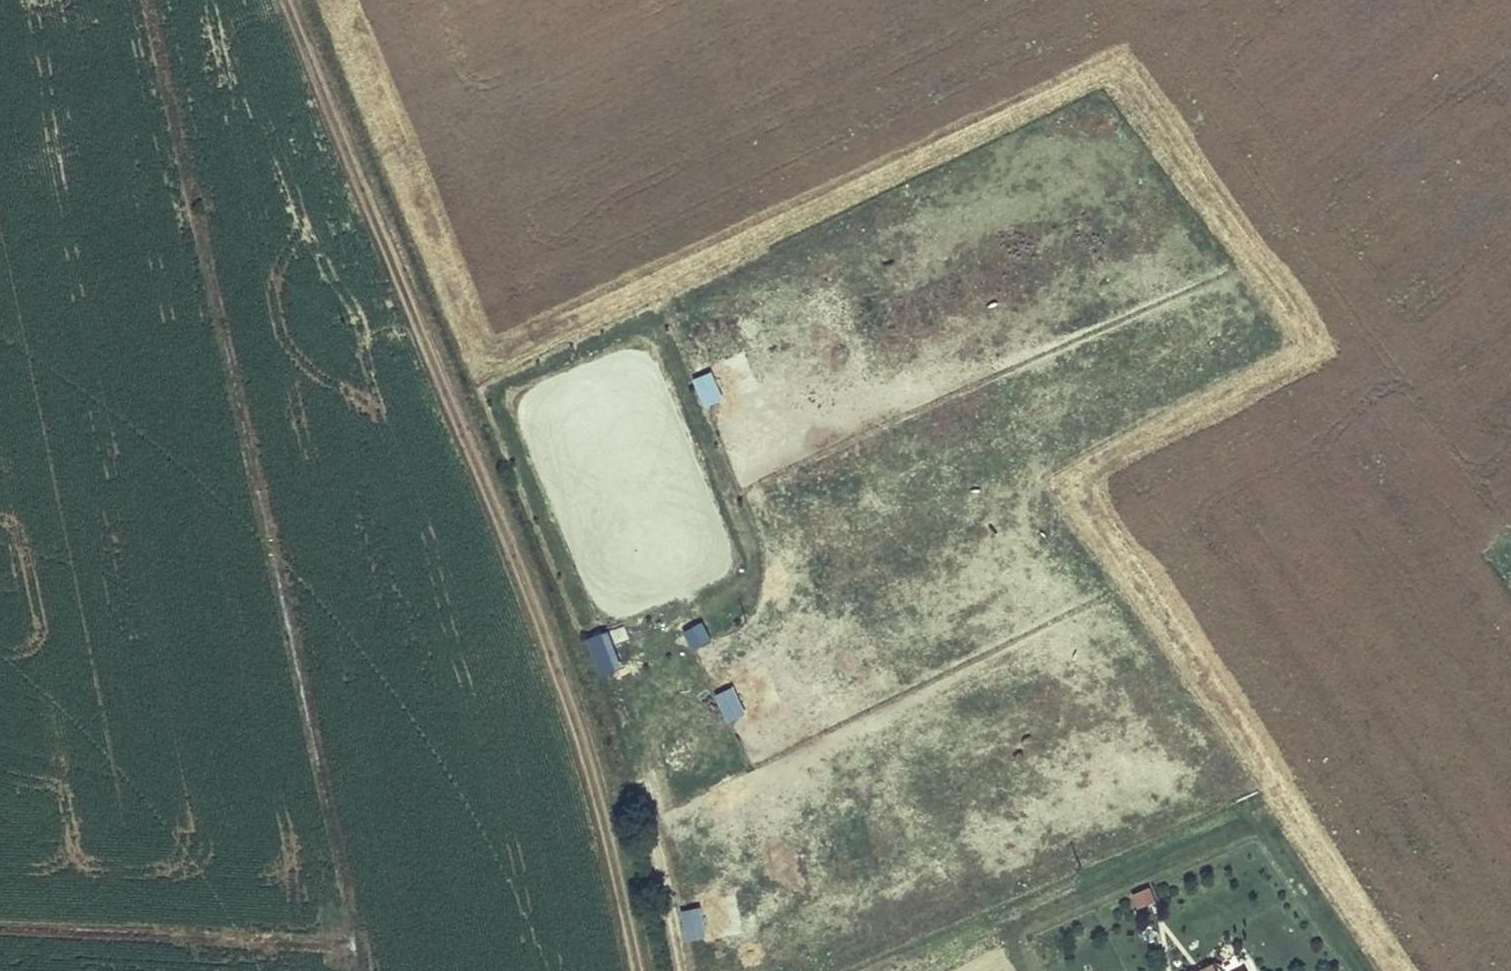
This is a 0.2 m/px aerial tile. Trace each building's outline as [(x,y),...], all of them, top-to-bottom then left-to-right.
[(743,389),(724,396),(734,425),(753,418),(743,389)] [(702,620),(682,631),(693,649),(713,638),(702,620)] [(1149,886),(1131,893),(1137,907),(1154,899),(1149,886)] [(1211,954),(1181,970),(1220,970),(1211,954)] [(1244,960),(1223,970),(1249,970),(1244,960)]
